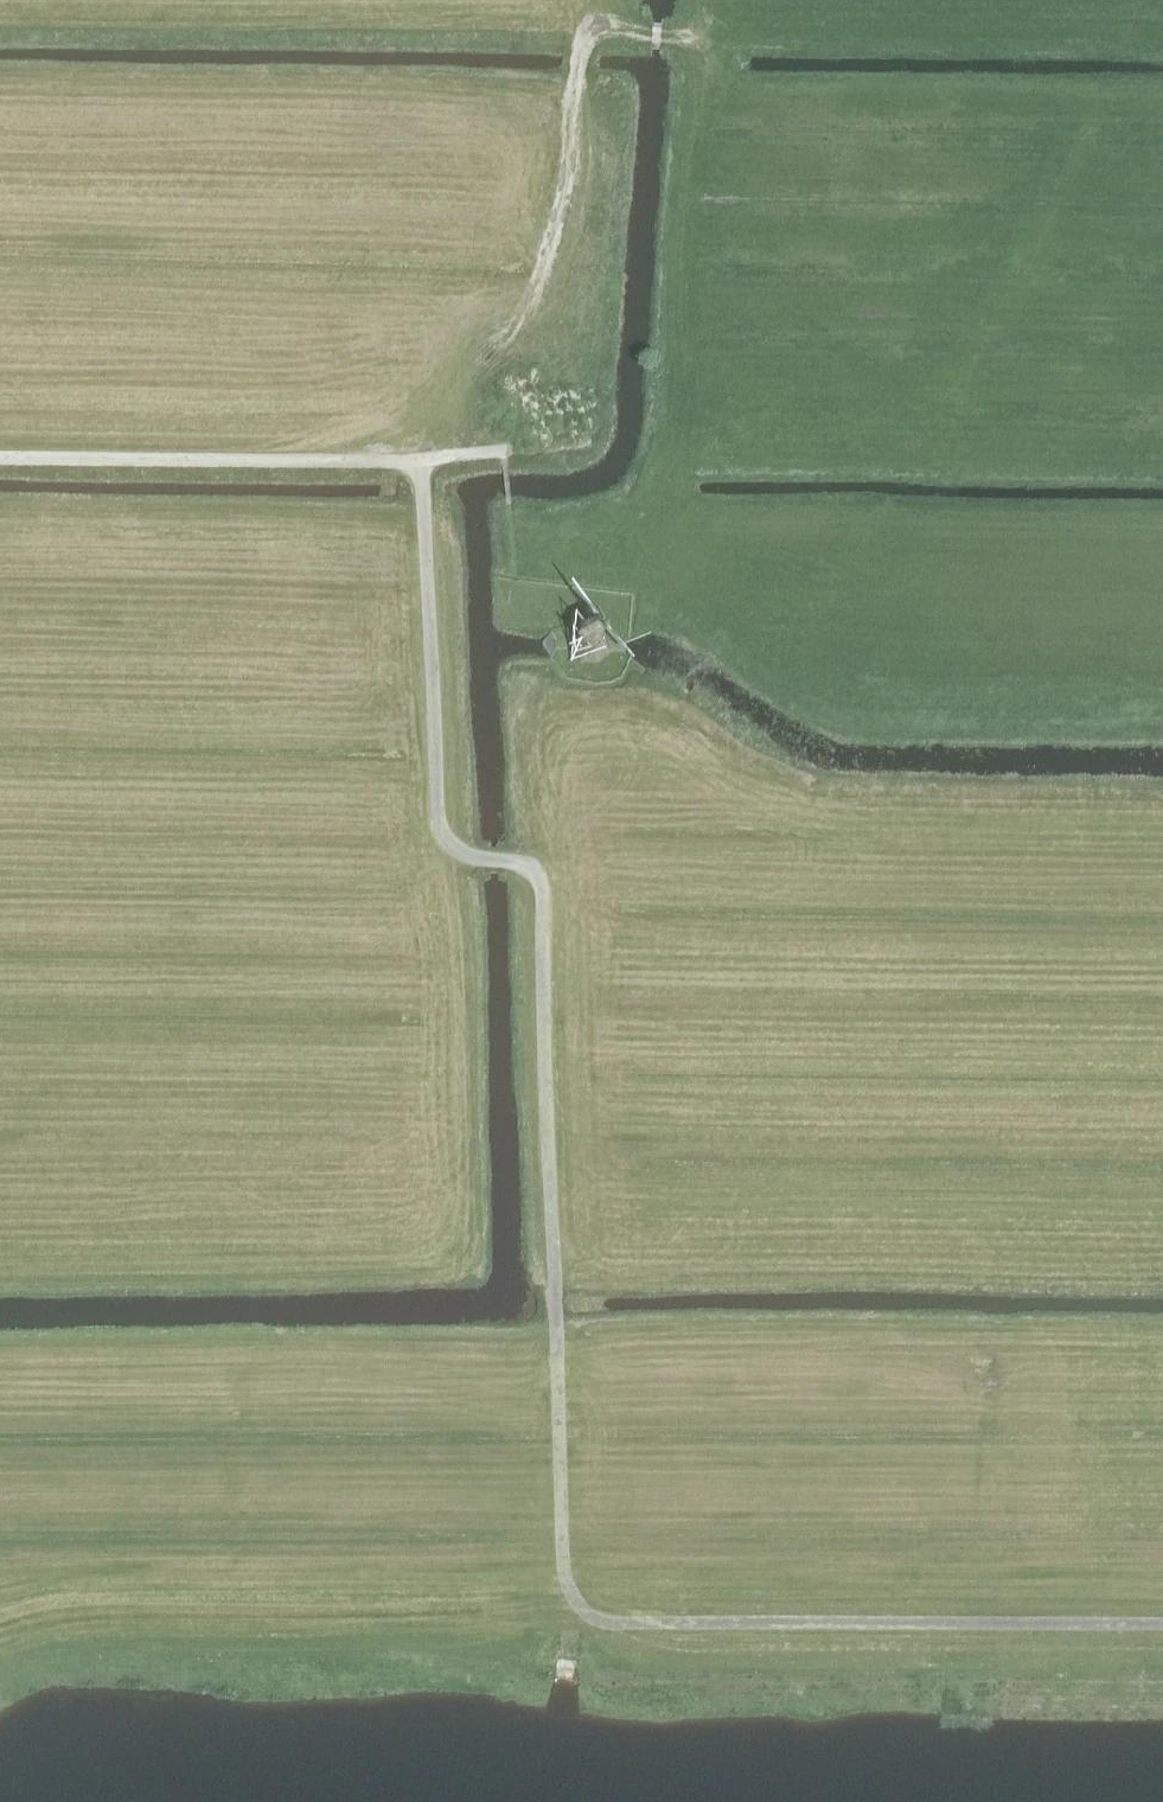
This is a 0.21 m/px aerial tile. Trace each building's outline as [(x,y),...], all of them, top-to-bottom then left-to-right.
[(596,661),(607,652),(607,638),(598,627),(585,627),(574,636),(573,649),(583,660),(596,661)]
